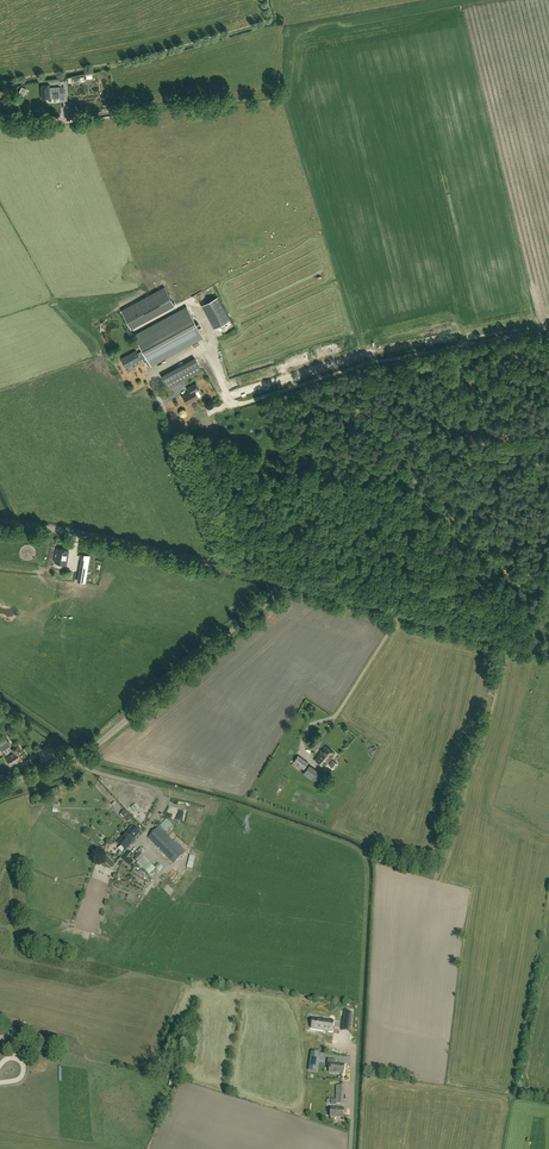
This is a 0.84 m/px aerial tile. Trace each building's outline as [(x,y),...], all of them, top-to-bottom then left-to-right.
[(64,86),(58,87),(50,87),(49,84),(41,85),(42,99),(60,97),(60,100),(65,99),(65,90),(64,86)] [(121,311),(129,325),(172,301),(164,288),(121,311)] [(231,320),(218,296),(202,305),(214,329),(231,320)] [(135,335),(143,350),(145,355),(151,365),(202,337),(186,308),(135,335)] [(141,359),(140,358),(145,355),(143,350),(138,353),(136,350),(121,358),(126,367),(141,359)] [(169,389),(202,371),(195,359),(162,377),(169,389)] [(199,397),(195,391),(199,389),(196,383),(189,387),(191,391),(183,395),(187,404),(199,397)] [(69,550),(57,548),(55,562),(66,564),(69,550)] [(90,556),(80,554),(79,558),(82,558),(78,581),(85,583),(90,556)] [(10,743),(5,737),(0,741),(0,750),(10,743)] [(12,750),(14,753),(6,758),(11,766),(19,761),(20,762),(26,758),(18,746),(12,750)] [(326,746),(314,759),(324,767),(335,753),(326,746)] [(308,763),(298,755),(293,762),(303,769),(308,763)] [(337,755),(329,765),(334,769),(342,759),(337,755)] [(321,774),(309,765),(303,774),(314,782),(321,774)] [(129,804),(133,809),(138,805),(135,800),(129,804)] [(183,819),(185,812),(165,805),(163,812),(183,819)] [(158,822),(164,828),(171,821),(165,815),(158,822)] [(133,826),(128,832),(118,843),(125,850),(135,839),(134,838),(140,832),(133,826)] [(174,863),(184,853),(159,827),(148,837),(174,863)] [(144,870),(148,875),(152,871),(155,869),(150,863),(143,856),(139,852),(132,858),(137,863),(133,865),(140,872),(143,869),(144,870)] [(174,891),(161,881),(157,886),(170,896),(174,891)] [(266,994),(255,994),(255,1006),(261,1006),(261,1003),(267,1003),(266,994)] [(343,1024),(350,1025),(352,1012),(345,1011),(343,1024)] [(316,1029),(332,1031),(334,1021),(318,1019),(316,1029)] [(6,1036),(6,1037),(11,1037),(11,1043),(16,1042),(16,1038),(18,1037),(17,1032),(15,1029),(11,1030),(11,1029),(2,1030),(2,1031),(0,1031),(0,1036),(6,1036)] [(313,1056),(310,1065),(319,1062),(313,1056)] [(329,1059),(328,1066),(330,1067),(329,1072),(343,1074),(345,1065),(335,1064),(335,1060),(329,1059)] [(330,1103),(343,1104),(343,1086),(336,1086),(336,1099),(330,1099),(330,1103)] [(344,1109),(331,1108),(330,1117),(343,1118),(344,1109)]
